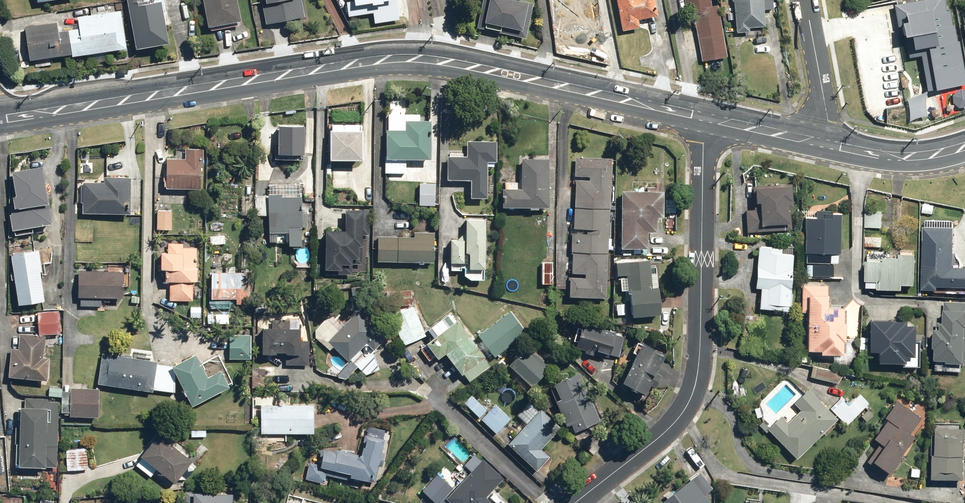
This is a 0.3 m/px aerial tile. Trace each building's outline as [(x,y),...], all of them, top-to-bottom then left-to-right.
[(135,49),(170,42),(162,0),(126,0),(135,49)] [(239,21),(236,0),(201,0),(206,27),(239,21)] [(265,23),(298,17),(295,0),(261,0),(265,23)] [(354,15),(372,12),(374,25),(398,21),(396,9),(403,8),(402,0),(352,0),(354,15)] [(478,29),(525,39),(532,2),(524,0),(484,0),(478,29)] [(554,31),(599,25),(595,0),(549,0),(554,31)] [(622,30),(640,27),(639,19),(657,16),(654,0),(616,0),(622,30)] [(726,57),(717,5),(711,6),(709,0),(684,0),(687,14),(694,12),(702,61),(726,57)] [(738,31),(766,27),(762,0),(734,0),(738,31)] [(22,26),(27,62),(124,48),(119,11),(22,26)] [(864,47),(870,79),(929,67),(923,36),(864,47)] [(428,161),(430,122),(387,121),(385,174),(407,175),(407,160),(428,161)] [(361,128),(329,127),(326,189),(359,190),(361,128)] [(496,141),(464,140),(463,154),(447,153),(446,181),(469,182),(470,197),(486,198),(488,163),(495,163),(496,141)] [(202,149),(184,149),(184,160),(165,160),(165,189),(200,190),(200,163),(202,163),(202,149)] [(574,158),(574,176),(558,175),(556,289),(570,289),(569,298),(607,299),(608,255),(610,211),(612,159),(574,158)] [(548,160),(521,159),(519,190),(503,189),(503,207),(546,209),(548,160)] [(41,167),(11,172),(13,206),(10,206),(12,229),(49,224),(41,167)] [(130,179),(104,178),(103,184),(84,183),(83,213),(129,215),(130,179)] [(437,182),(418,182),(418,205),(437,205),(437,182)] [(791,200),(790,185),(750,186),(751,201),(756,201),(756,212),(744,212),(745,232),(790,231),(790,211),(787,211),(787,200),(791,200)] [(662,193),(620,191),(620,249),(647,249),(647,234),(656,234),(656,219),(662,219),(662,193)] [(252,196),(242,196),(241,216),(251,216),(252,196)] [(267,198),(255,197),(254,215),(266,216),(267,198)] [(301,197),(268,197),(268,242),(288,242),(288,247),(300,247),(299,227),(306,227),(306,209),(301,209),(301,197)] [(922,202),(921,213),(934,214),(935,203),(922,202)] [(171,211),(157,210),(156,230),(170,231),(171,211)] [(815,218),(804,218),(803,263),(837,264),(838,213),(830,213),(830,210),(815,210),(815,218)] [(865,210),(864,228),(881,228),(881,211),(865,210)] [(344,232),(325,231),(324,271),(341,271),(341,265),(350,265),(350,260),(356,260),(357,248),(360,248),(360,236),(368,236),(369,212),(344,211),(344,232)] [(463,276),(469,280),(483,281),(485,221),(465,220),(463,241),(449,240),(447,269),(464,270),(463,276)] [(413,238),(376,237),(376,262),(433,263),(433,233),(413,233),(413,238)] [(225,236),(209,236),(208,246),(211,246),(211,254),(221,255),(222,245),(225,245),(225,236)] [(866,237),(865,246),(881,247),(881,238),(866,237)] [(922,239),(920,289),(938,290),(938,285),(964,287),(964,266),(952,265),(953,240),(922,239)] [(183,244),(167,244),(167,247),(163,247),(163,253),(159,252),(159,270),(163,271),(163,283),(170,283),(169,300),(192,301),(193,283),(197,283),(197,268),(194,268),(194,262),(197,262),(197,249),(183,248),(183,244)] [(781,248),(756,246),(755,255),(748,255),(747,275),(754,275),(753,289),(760,289),(759,310),(791,311),(794,254),(781,253),(781,248)] [(306,249),(296,248),(296,268),(306,268),(306,249)] [(901,249),(901,252),(898,251),(898,257),(886,256),(887,252),(867,251),(864,286),(877,287),(877,289),(902,291),(902,284),(913,285),(915,253),(915,250),(901,249)] [(36,252),(10,255),(17,306),(43,302),(36,252)] [(650,288),(647,260),(614,263),(616,277),(619,277),(620,293),(628,292),(630,318),(659,315),(657,288),(650,288)] [(552,263),(542,263),(541,283),(551,283),(552,263)] [(211,299),(230,299),(242,300),(242,273),(234,273),(234,267),(225,267),(225,273),(211,273),(211,299)] [(77,298),(121,298),(121,272),(77,272),(77,298)] [(827,286),(800,284),(800,313),(806,313),(805,350),(818,351),(818,355),(842,355),(844,306),(826,305),(827,286)] [(936,359),(936,370),(959,371),(959,363),(964,363),(964,346),(964,302),(945,301),(944,323),(941,323),(941,328),(934,327),(934,348),(935,348),(935,359),(936,359)] [(201,308),(190,307),(189,318),(201,319),(201,308)] [(415,308),(390,318),(401,346),(426,336),(415,308)] [(59,311),(38,312),(39,334),(60,332),(59,311)] [(511,311),(477,336),(494,359),(528,335),(511,311)] [(229,314),(207,314),(207,324),(228,325),(229,314)] [(347,362),(371,338),(352,320),(345,327),(331,315),(312,335),(329,351),(332,348),(347,362)] [(452,323),(445,316),(426,330),(432,339),(425,344),(436,360),(444,355),(458,376),(462,373),(470,384),(491,369),(457,320),(452,323)] [(904,321),(869,319),(868,339),(860,338),(859,350),(875,351),(874,362),(902,363),(902,366),(917,367),(918,353),(912,353),(913,326),(904,325),(904,321)] [(619,358),(624,336),(579,324),(574,347),(619,358)] [(299,331),(261,328),(261,354),(275,355),(275,353),(284,354),(284,356),(298,357),(298,366),(308,367),(309,341),(298,341),(299,331)] [(19,350),(10,350),(9,378),(47,379),(48,356),(43,356),(43,335),(19,334),(19,350)] [(251,336),(227,335),(226,358),(250,359),(251,336)] [(665,357),(640,344),(621,383),(646,395),(650,387),(655,389),(661,377),(657,375),(665,357)] [(550,369),(525,346),(508,366),(532,389),(550,369)] [(157,363),(101,354),(97,385),(152,392),(153,390),(168,392),(171,367),(157,366),(157,363)] [(196,355),(172,368),(192,407),(228,388),(227,386),(231,384),(215,356),(201,364),(196,355)] [(834,371),(813,365),(811,378),(833,381),(834,371)] [(601,418),(578,373),(553,385),(561,399),(554,402),(567,428),(570,426),(574,433),(601,418)] [(99,388),(69,388),(69,417),(98,418),(99,388)] [(795,458),(836,418),(807,389),(793,403),(800,411),(787,423),(780,415),(766,428),(795,458)] [(840,398),(830,409),(846,424),(868,401),(859,393),(848,405),(840,398)] [(486,411),(470,395),(462,403),(478,418),(486,411)] [(18,406),(18,411),(17,467),(56,468),(57,403),(47,403),(47,398),(25,398),(25,406),(18,406)] [(920,418),(896,401),(884,417),(886,419),(872,438),(879,443),(868,458),(886,472),(914,436),(910,432),(920,418)] [(313,405),(261,402),(259,433),(311,436),(313,405)] [(510,419),(494,404),(480,419),(495,434),(510,419)] [(541,449),(559,429),(540,410),(508,446),(536,472),(549,457),(541,449)] [(963,480),(964,428),(933,427),(932,479),(963,480)] [(205,430),(190,429),(189,438),(205,439),(205,430)] [(196,466),(156,434),(138,456),(142,459),(136,466),(149,477),(155,471),(172,485),(177,478),(182,482),(196,466)] [(359,454),(312,444),(302,479),(323,485),(325,476),(372,488),(384,441),(363,436),(359,454)] [(87,447),(66,447),(66,471),(87,471),(87,447)] [(690,458),(680,464),(690,480),(658,502),(707,502),(709,501),(704,495),(712,488),(690,458)] [(440,502),(493,502),(485,495),(501,479),(482,459),(440,502)] [(422,490),(435,502),(436,502),(445,494),(431,481),(422,490)] [(185,492),(185,502),(234,502),(234,495),(185,492)]
